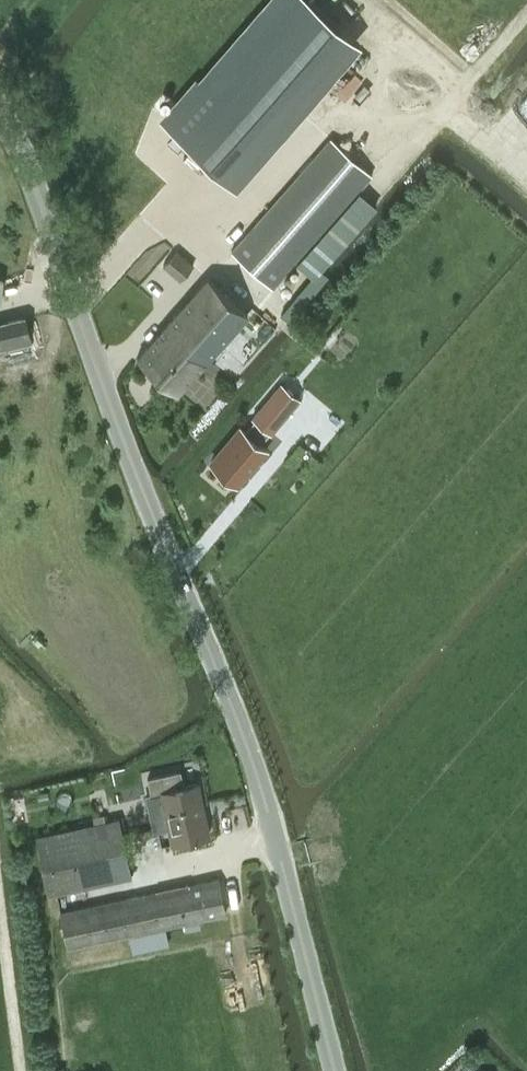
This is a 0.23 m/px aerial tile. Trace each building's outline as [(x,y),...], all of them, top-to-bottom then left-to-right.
[(163,121),(215,167),(339,26),(310,0),(269,0),(179,104),(163,121)] [(272,287),(373,174),(331,137),(231,251),(272,287)] [(163,266),(180,280),(194,263),(177,249),(163,266)] [(208,277),(138,357),(178,391),(248,311),(208,277)] [(32,341),(25,315),(0,321),(0,349),(32,341)] [(281,383),(253,416),(256,419),(268,429),(270,430),(271,432),(300,399),(281,383)] [(240,427),(211,461),(237,483),(247,472),(250,475),(260,463),(257,460),(266,449),(259,442),(270,430),(256,419),(245,431),(240,427)] [(198,782),(184,785),(180,770),(148,777),(151,793),(162,791),(173,842),(209,834),(198,782)] [(95,824),(106,821),(105,814),(93,817),(95,824)] [(48,894),(132,876),(120,818),(95,824),(36,836),(48,894)] [(68,947),(226,913),(218,877),(61,911),(68,947)]
